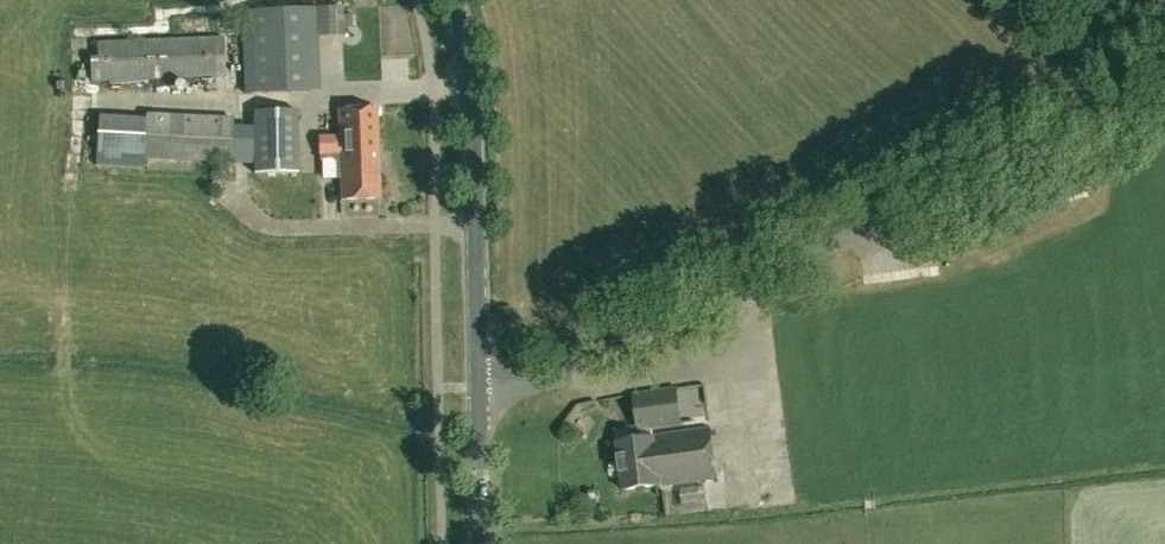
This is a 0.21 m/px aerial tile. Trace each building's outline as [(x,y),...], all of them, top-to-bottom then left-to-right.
[(244,93),(319,89),(315,6),(239,10),(244,93)] [(91,42),(91,82),(227,78),(223,36),(91,42)] [(318,138),(319,155),(340,155),(341,200),(380,199),(377,108),(339,109),(340,137),(318,138)] [(297,109),(252,110),(253,173),(298,173),(297,109)] [(99,111),(97,157),(96,170),(119,171),(119,158),(232,163),(231,116),(99,111)] [(636,395),(640,431),(654,429),(683,425),(678,389),(636,395)] [(618,443),(624,490),(719,478),(712,430),(655,437),(654,429),(640,431),(641,440),(618,443)]
